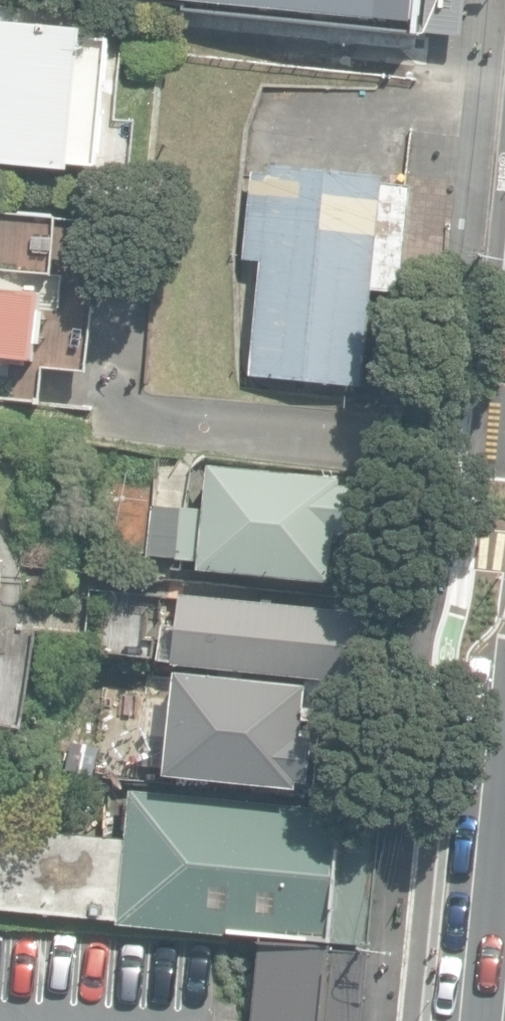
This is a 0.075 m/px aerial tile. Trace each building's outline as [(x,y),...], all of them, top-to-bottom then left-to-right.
[(410,20),(412,0),(208,0),(410,20)] [(72,170),(85,30),(0,22),(0,163),(72,170)] [(253,369),(366,380),(375,285),(405,287),(415,179),(257,164),(248,253),(264,255),(253,369)] [(35,360),(42,294),(0,289),(0,356),(35,360)] [(205,559),(204,568),(335,578),(339,534),(352,536),(356,485),(343,484),(343,477),(208,467),(205,505),(147,501),(143,554),(205,559)] [(160,661),(359,682),(366,613),(183,593),(179,624),(164,623),(160,661)] [(146,659),(156,659),(158,641),(148,640),(146,659)] [(170,772),(299,786),(300,779),(311,780),(316,736),(304,735),(309,684),(181,671),(170,772)] [(70,769),(95,773),(100,748),(74,744),(70,769)] [(364,946),(378,818),(132,791),(126,840),(6,827),(2,860),(0,860),(0,906),(364,946)] [(22,947),(24,923),(0,921),(0,945),(22,947)] [(366,959),(265,948),(257,1020),(359,1020),(366,959)]
